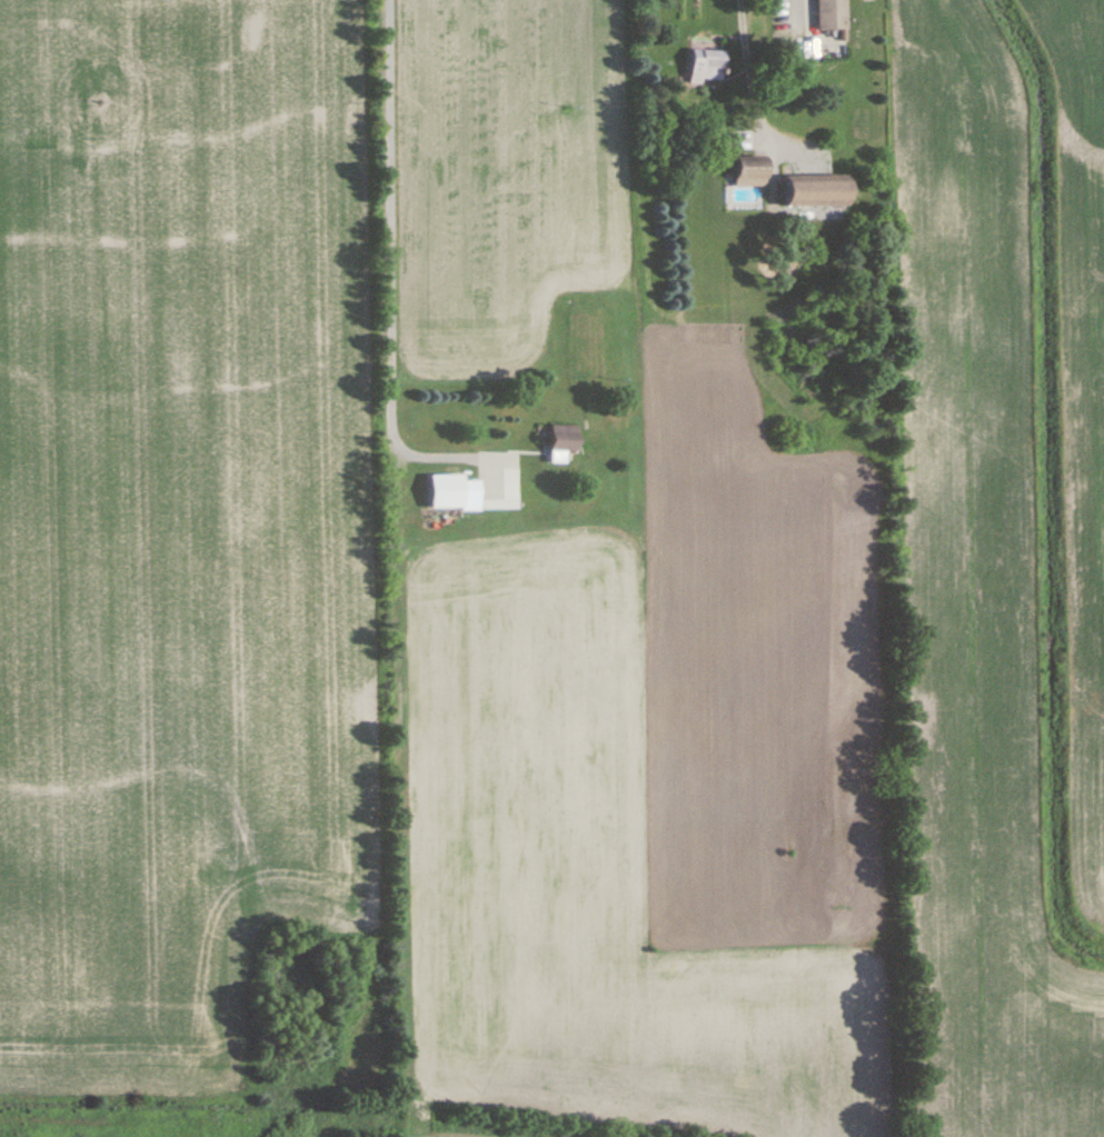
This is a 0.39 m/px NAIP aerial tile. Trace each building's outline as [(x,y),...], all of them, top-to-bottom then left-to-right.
[(818,30),(848,30),(848,0),(818,0),(818,30)] [(724,50),(693,50),(693,79),(724,79),(724,50)] [(736,187),(767,187),(767,156),(736,156),(736,187)] [(786,206),(852,206),(852,175),(786,175),(786,206)] [(579,426),(551,426),(551,464),(567,464),(567,451),(579,451),(579,426)] [(432,510),(482,509),(482,482),(465,482),(465,475),(431,476),(432,510)]
